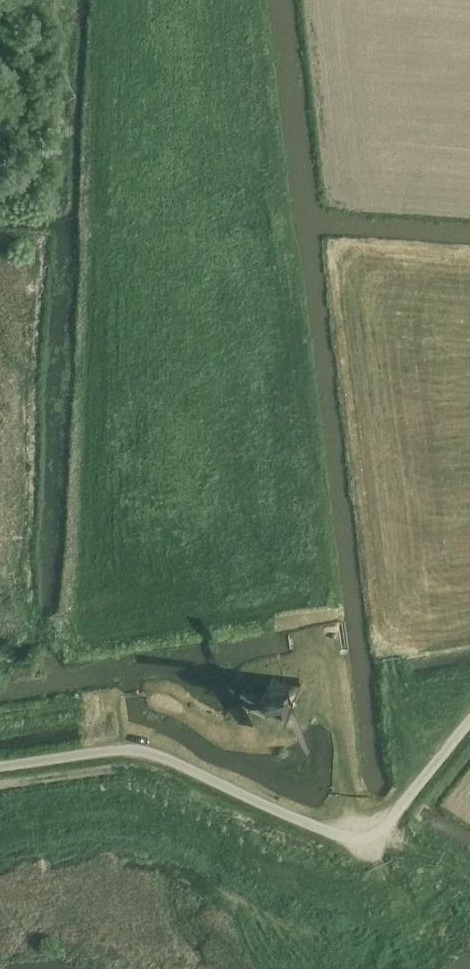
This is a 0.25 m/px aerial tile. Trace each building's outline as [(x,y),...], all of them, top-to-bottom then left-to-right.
[(273,679),(263,699),(260,705),(262,707),(286,719),(299,692),(273,679)]
